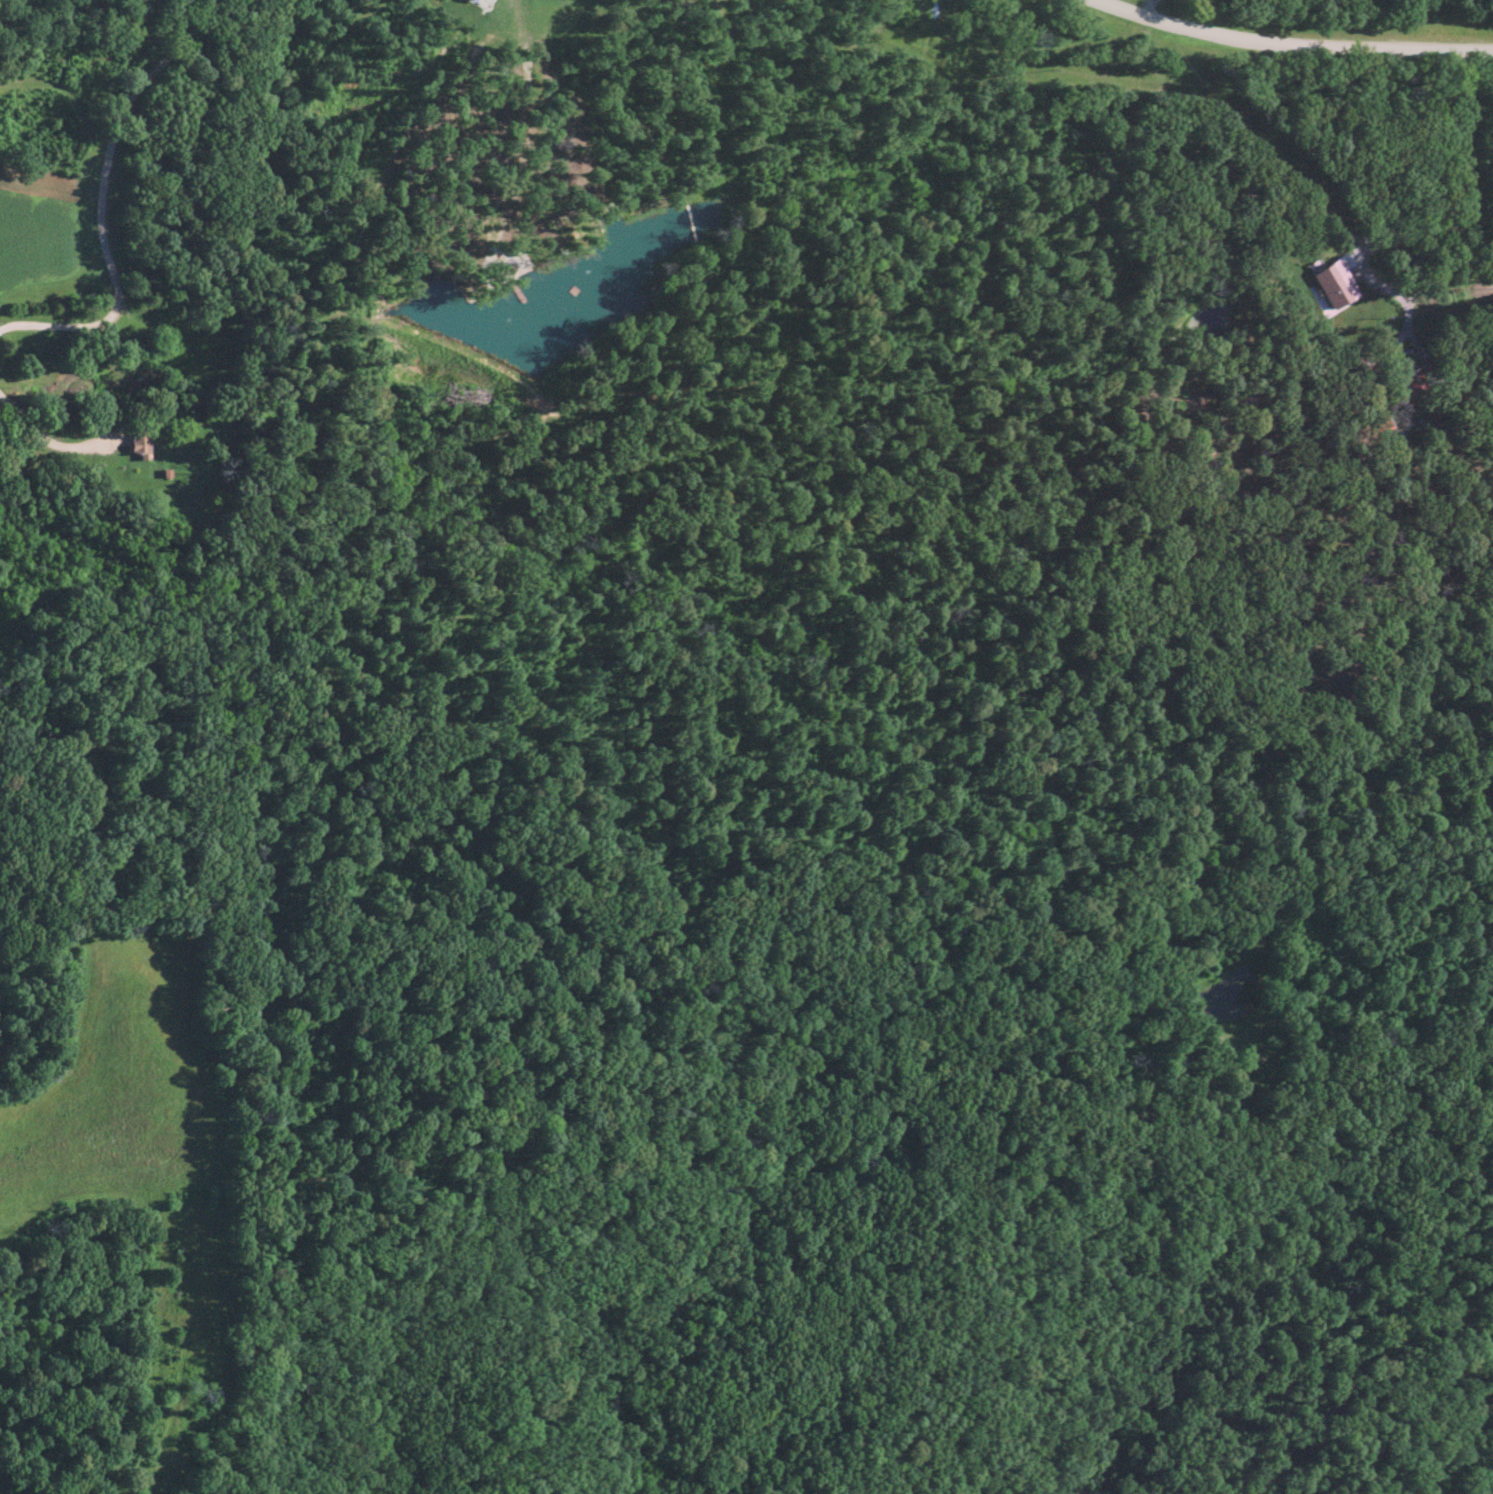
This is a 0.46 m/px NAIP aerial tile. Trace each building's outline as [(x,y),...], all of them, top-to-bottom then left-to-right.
[(1309,272),(1329,310),(1358,295),(1345,272),(1356,267),(1348,251),(1309,272)] [(1425,386),(1416,367),(1400,374),(1409,393),(1425,386)] [(149,459),(148,430),(129,431),(129,452),(138,451),(138,460),(149,459)]
